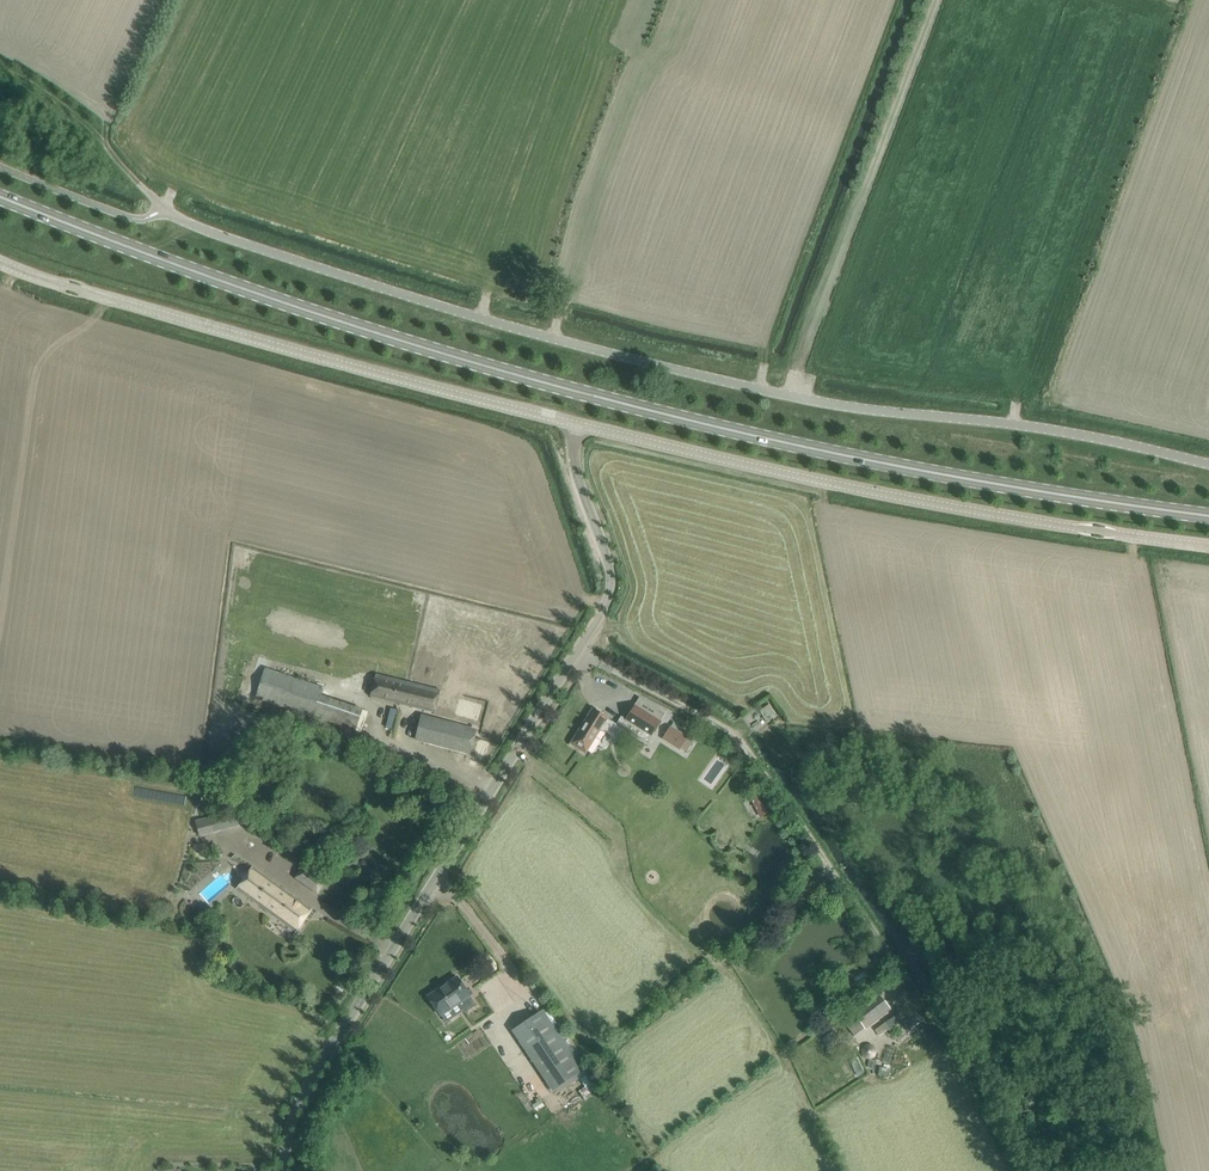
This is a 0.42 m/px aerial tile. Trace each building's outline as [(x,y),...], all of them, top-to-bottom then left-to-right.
[(355,730),(362,709),(323,696),(324,690),(265,670),(255,696),(355,730)] [(376,674),(370,696),(423,710),(435,713),(440,690),(376,674)] [(769,704),(763,708),(770,718),(775,714),(769,704)] [(660,721),(635,705),(626,719),(623,717),(618,725),(625,730),(626,729),(647,742),(660,721)] [(596,711),(593,709),(571,744),(585,753),(600,729),(602,731),(603,729),(605,730),(607,727),(621,736),(625,730),(618,725),(607,718),(601,714),(602,712),(597,709),(596,711)] [(421,716),(415,739),(470,753),(476,730),(433,719),(421,716)] [(670,726),(663,738),(680,749),(681,748),(682,745),(685,740),(687,738),(687,737),(681,733),(670,726)] [(762,808),(765,814),(769,812),(759,793),(750,798),(757,811),(762,808)] [(196,822),(200,836),(242,826),(238,812),(196,822)] [(318,893),(325,883),(302,867),(295,878),(318,893)] [(311,909),(251,869),(235,891),(296,932),(311,909)] [(458,977),(428,996),(440,1015),(458,1003),(465,1013),(476,1005),(470,995),(468,992),(458,977)] [(866,1031),(891,1011),(878,995),(853,1015),(866,1031)] [(512,1030),(553,1091),(583,1071),(542,1010),(512,1030)] [(829,1047),(841,1038),(834,1030),(822,1039),(829,1047)] [(883,1068),(881,1076),(889,1078),(891,1069),(883,1068)] [(535,1110),(543,1104),(540,1100),(532,1105),(535,1110)]
